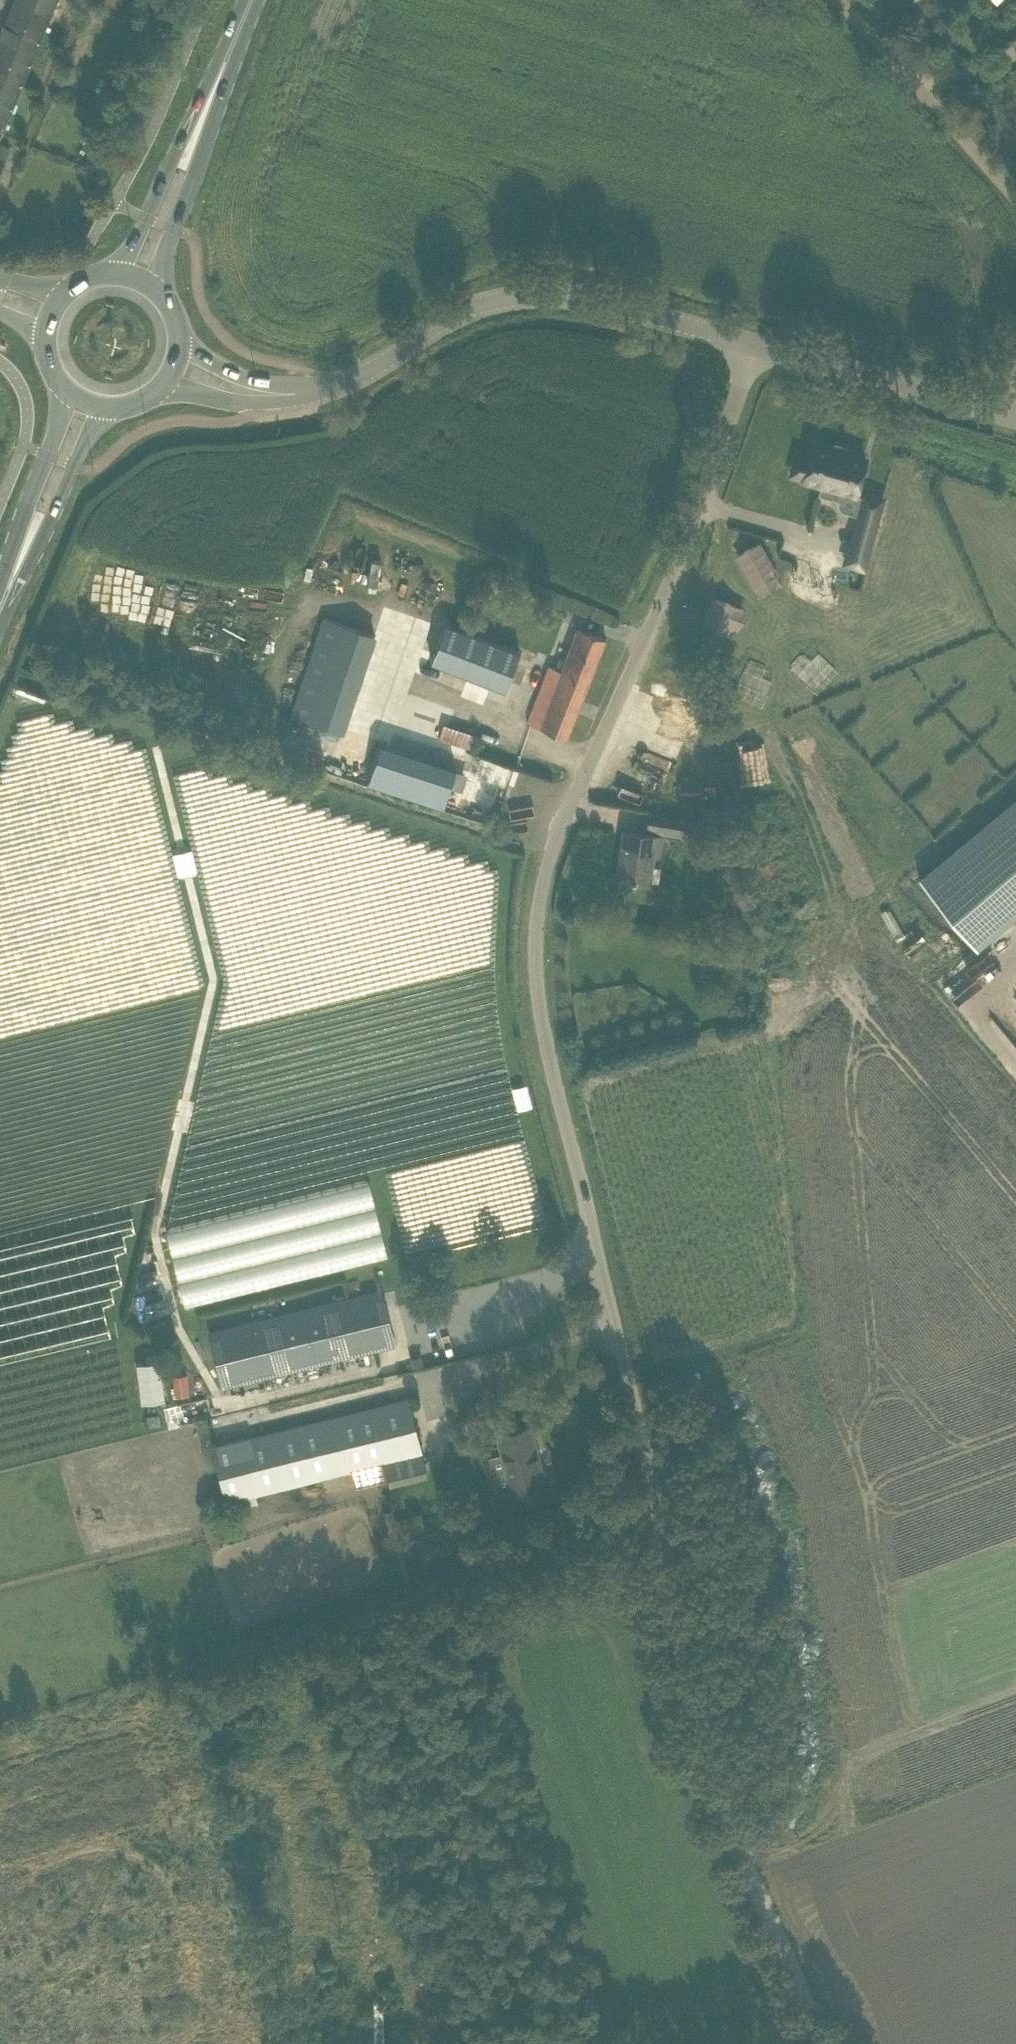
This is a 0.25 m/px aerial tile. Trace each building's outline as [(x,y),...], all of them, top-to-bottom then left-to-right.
[(57,0),(13,0),(0,31),(0,135),(2,129),(3,130),(57,0)] [(980,26),(986,33),(993,27),(987,20),(980,26)] [(0,141),(0,167),(9,145),(0,141)] [(859,481),(865,457),(813,443),(809,456),(807,456),(806,456),(802,457),(798,460),(796,464),(795,469),(797,473),(801,476),(804,477),(803,478),(808,480),(810,481),(815,483),(818,482),(822,484),(819,493),(837,498),(837,497),(840,488),(856,493),(859,481)] [(365,545),(352,577),(377,587),(390,556),(365,545)] [(324,613),(294,713),(338,726),(343,709),(357,713),(383,630),(324,613)] [(445,622),(431,660),(505,688),(520,651),(464,629),(445,622)] [(549,664),(527,721),(567,737),(606,637),(578,626),(561,669),(549,664)] [(919,877),(977,946),(1015,913),(1015,806),(925,882),(920,876),(919,877)] [(650,809),(647,828),(667,831),(684,834),(685,831),(714,834),(716,819),(687,815),(670,812),(650,809)] [(658,852),(660,835),(624,829),(618,877),(648,881),(653,851),(658,852)] [(186,1300),(391,1255),(374,1179),(170,1224),(186,1300)] [(381,1289),(361,1293),(210,1331),(223,1385),(394,1343),(381,1289)] [(421,1352),(411,1355),(414,1366),(424,1364),(421,1352)] [(143,1400),(167,1399),(165,1358),(141,1359),(143,1400)] [(187,1374),(180,1374),(181,1380),(172,1381),(173,1396),(190,1394),(187,1374)] [(408,1397),(388,1402),(213,1445),(226,1499),(421,1452),(408,1397)] [(535,1464),(532,1453),(536,1452),(529,1424),(498,1432),(503,1451),(513,1492),(525,1489),(544,1484),(543,1480),(547,1479),(543,1466),(540,1467),(539,1463),(535,1464)]
